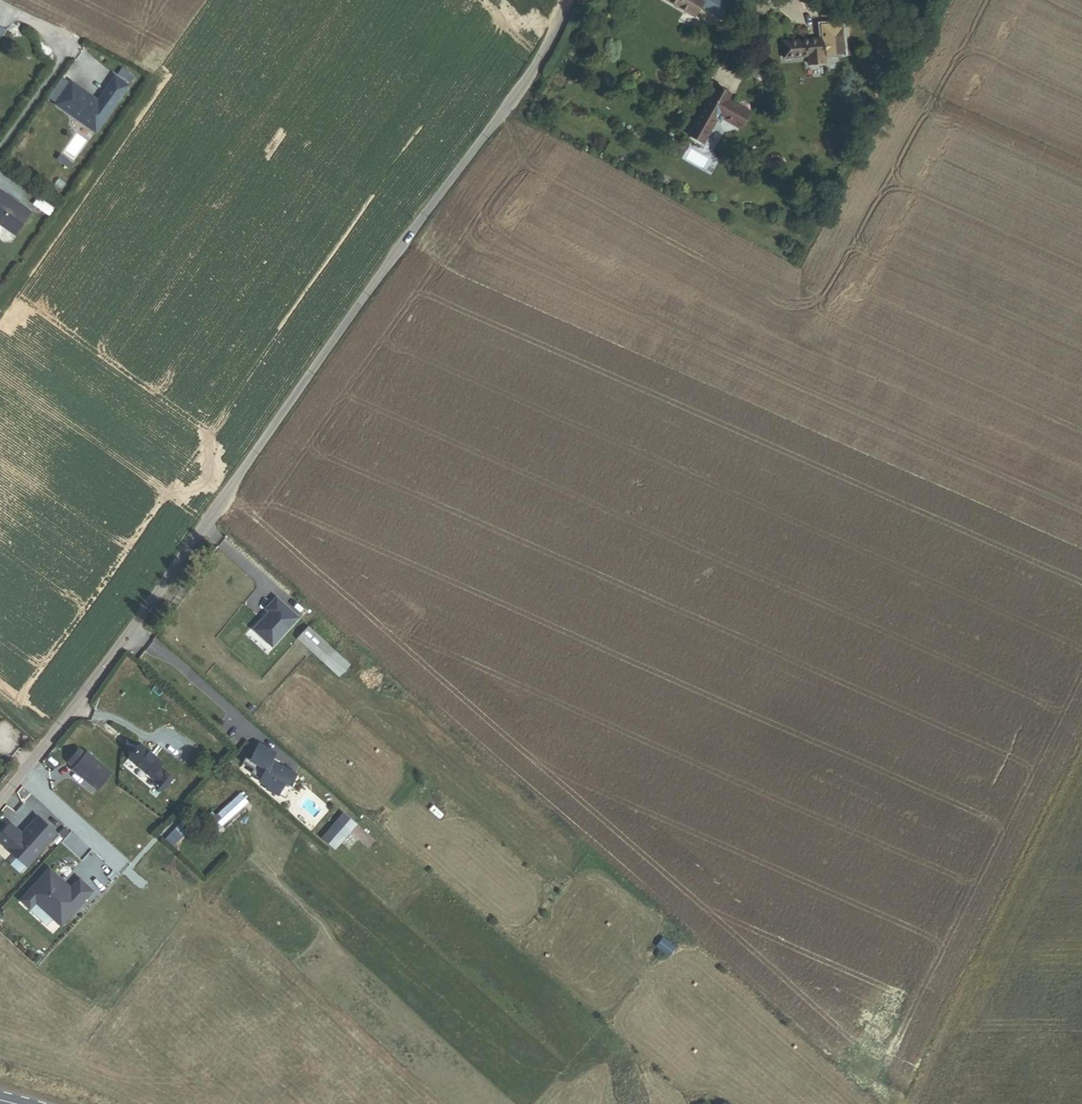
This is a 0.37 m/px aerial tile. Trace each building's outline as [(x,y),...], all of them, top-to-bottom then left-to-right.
[(697,16),(706,0),(667,0),(697,16)] [(894,40),(903,44),(906,38),(897,34),(894,40)] [(810,63),(826,63),(825,40),(785,42),(786,58),(810,56),(810,63)] [(135,76),(122,68),(118,75),(130,83),(135,76)] [(98,100),(71,81),(55,104),(95,132),(129,85),(115,76),(98,100)] [(751,108),(717,89),(692,134),(705,141),(718,117),(721,118),(723,115),(741,125),(751,108)] [(31,211),(0,189),(0,224),(15,234),(31,211)] [(279,636),(304,608),(283,588),(273,599),(276,603),(261,620),(279,636)] [(349,665),(308,627),(299,636),(340,674),(349,665)] [(226,749),(218,742),(214,746),(221,754),(226,749)] [(162,762),(140,744),(129,758),(156,781),(155,783),(162,789),(172,777),(165,771),(164,773),(158,768),(162,762)] [(211,749),(205,744),(198,752),(204,757),(211,749)] [(285,786),(287,782),(291,775),(274,765),(273,768),(265,763),(266,761),(270,753),(254,744),(246,759),(241,756),(238,762),(248,768),(246,773),(255,778),(254,781),(263,786),(261,789),(273,795),(279,783),(285,786)] [(96,792),(112,774),(86,751),(84,754),(79,749),(67,763),(73,768),(71,770),(96,792)] [(213,819),(209,813),(203,819),(216,833),(248,804),(240,794),(213,819)] [(181,818),(186,812),(182,809),(177,814),(181,818)] [(0,833),(0,845),(25,867),(54,834),(35,817),(20,835),(8,824),(0,833)] [(193,829),(185,820),(165,840),(173,848),(193,829)] [(62,896),(54,889),(61,882),(46,870),(18,901),(28,909),(33,903),(52,920),(55,916),(62,922),(90,891),(77,879),(68,889),(62,896)]
